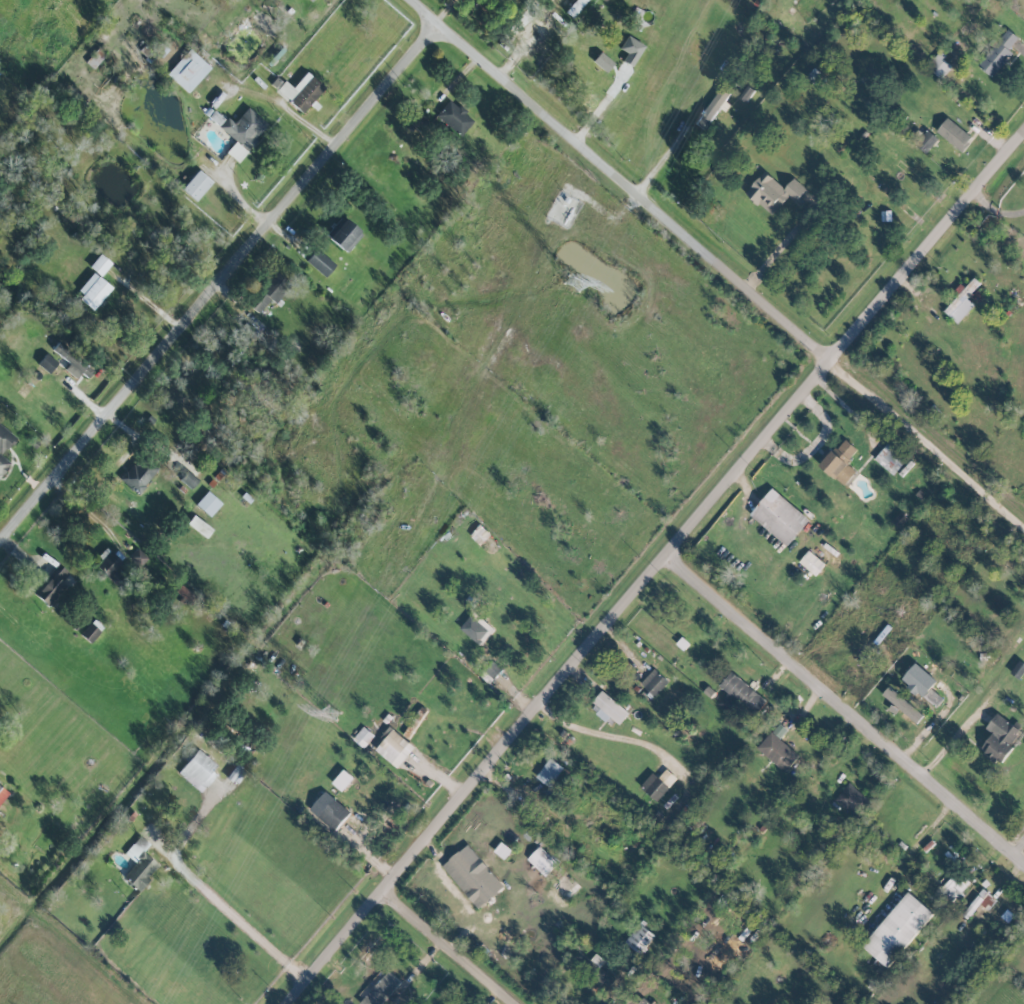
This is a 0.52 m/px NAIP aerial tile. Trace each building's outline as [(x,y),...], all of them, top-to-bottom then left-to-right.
[(565,12),(572,18),(587,0),(575,0),(565,12)] [(565,26),(551,14),(535,32),(549,44),(565,26)] [(1009,50),(1018,37),(1005,28),(977,66),(993,78),(1012,52),(1009,50)] [(645,46),(628,35),(619,48),(627,53),(622,61),(631,66),(645,46)] [(211,68),(190,48),(166,73),(188,93),(211,68)] [(941,78),(950,65),(942,60),(945,55),(938,49),(925,67),(941,78)] [(605,72),(614,63),(601,52),(593,61),(605,72)] [(304,113),(325,86),(306,72),(293,89),(278,77),(270,86),(304,113)] [(449,99),(436,115),(461,135),(474,119),(449,99)] [(269,126),(248,107),(234,123),(228,117),(219,127),(236,142),(226,152),(237,161),(269,126)] [(973,137),(947,117),(936,131),(961,152),(973,137)] [(915,145),(926,154),(938,138),(926,130),(915,145)] [(212,182),(198,170),(181,189),(195,201),(212,182)] [(771,216),(789,196),(795,202),(806,189),(794,178),(784,189),(764,171),(745,192),(771,216)] [(345,253),(362,234),(342,216),(325,235),(345,253)] [(306,261),(324,277),(335,265),(317,249),(306,261)] [(111,263),(100,253),(89,267),(100,276),(111,263)] [(290,284),(273,270),(245,303),(258,314),(270,299),(274,303),(290,284)] [(94,309),(112,288),(93,272),(76,293),(94,309)] [(980,283),(974,277),(964,288),(960,284),(951,292),(956,297),(943,311),(957,323),(974,305),(966,298),(980,283)] [(77,378),(81,373),(89,378),(96,366),(58,341),(52,350),(70,362),(65,370),(77,378)] [(58,363),(46,353),(38,364),(49,373),(58,363)] [(4,448),(5,449),(10,443),(12,445),(17,438),(0,424),(0,453),(4,448)] [(857,450),(844,439),(834,452),(830,448),(817,464),(844,486),(856,471),(846,463),(857,450)] [(906,459),(888,442),(874,458),(892,475),(906,459)] [(10,463),(0,455),(0,476),(10,463)] [(136,494),(158,471),(141,455),(120,478),(136,494)] [(190,488),(197,481),(186,472),(180,479),(190,488)] [(787,546),(809,519),(771,488),(749,515),(787,546)] [(195,504),(209,517),(221,503),(208,491),(195,504)] [(186,523),(206,538),(212,529),(192,515),(186,523)] [(122,577),(115,571),(124,562),(107,546),(98,556),(101,559),(95,566),(115,584),(122,577)] [(129,557),(139,567),(148,558),(138,548),(129,557)] [(798,563),(816,575),(825,563),(807,550),(798,563)] [(33,593),(46,605),(72,576),(59,565),(33,593)] [(479,645),(493,628),(473,611),(459,629),(479,645)] [(102,628),(92,620),(80,634),(91,642),(102,628)] [(1023,667),(1023,664),(1018,660),(1011,673),(1018,678),(1023,667)] [(639,684),(655,697),(668,682),(653,669),(639,684)] [(717,704),(731,715),(741,703),(755,715),(767,702),(731,671),(719,686),(726,693),(717,704)] [(898,716),(906,722),(909,718),(917,724),(924,714),(887,687),(881,695),(902,710),(898,716)] [(942,699),(931,688),(924,696),(935,707),(942,699)] [(619,725),(629,713),(602,690),(592,702),(619,725)] [(409,738),(423,716),(417,712),(403,735),(409,738)] [(986,728),(991,732),(979,751),(1000,764),(1022,730),(995,713),(986,728)] [(373,735),(363,726),(353,738),(364,747),(373,735)] [(414,748),(389,726),(379,737),(383,741),(375,749),(396,768),(414,748)] [(756,748),(784,772),(798,756),(771,731),(756,748)] [(220,767),(197,749),(178,773),(201,791),(220,767)] [(563,768),(550,758),(536,777),(549,787),(563,768)] [(652,772),(640,786),(656,800),(676,778),(666,769),(658,777),(652,772)] [(854,817),(869,801),(849,783),(834,799),(854,817)] [(8,792),(0,786),(0,804),(8,792)] [(350,813),(325,791),(309,809),(334,831),(350,813)] [(124,853),(135,863),(123,877),(138,891),(159,867),(143,851),(149,844),(140,836),(124,853)] [(504,886),(467,844),(441,866),(478,909),(504,886)] [(505,858),(510,850),(500,845),(496,853),(505,858)] [(545,876),(557,863),(539,846),(527,859),(545,876)] [(939,890),(952,901),(969,882),(956,871),(939,890)] [(996,900),(983,889),(961,913),(967,918),(978,905),(986,912),(996,900)] [(933,913),(908,892),(861,946),(887,967),(933,913)] [(654,935),(639,923),(623,942),(639,955),(654,935)] [(366,955),(372,949),(373,950),(384,938),(380,933),(370,943),(367,940),(359,948),(366,955)] [(400,982),(388,971),(359,1003),(380,1003),(400,982)]
